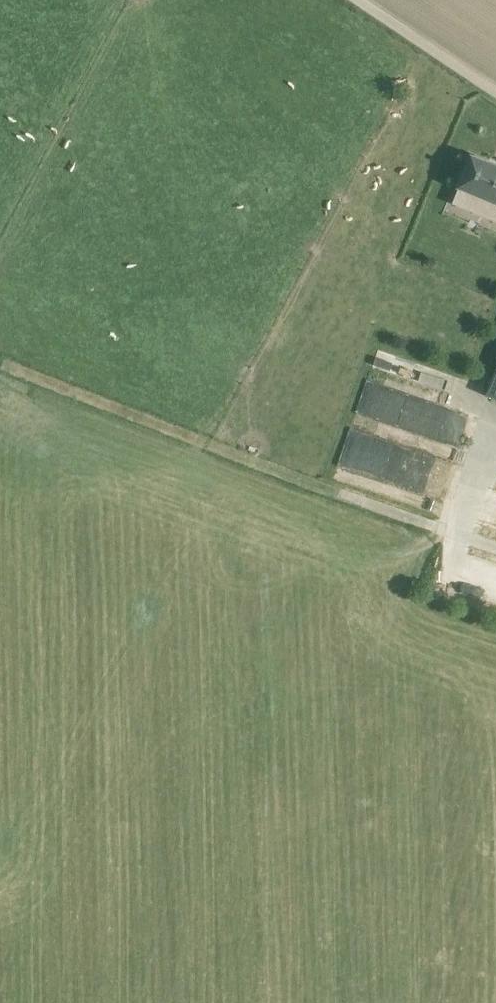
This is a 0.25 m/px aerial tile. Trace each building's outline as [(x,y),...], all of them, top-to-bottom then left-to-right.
[(460,190),(455,202),(454,204),(456,205),(471,211),(495,221),(495,166),(489,163),(489,164),(472,157),(458,189),(460,190)] [(347,466),(360,466),(360,429),(347,429),(347,466)]
